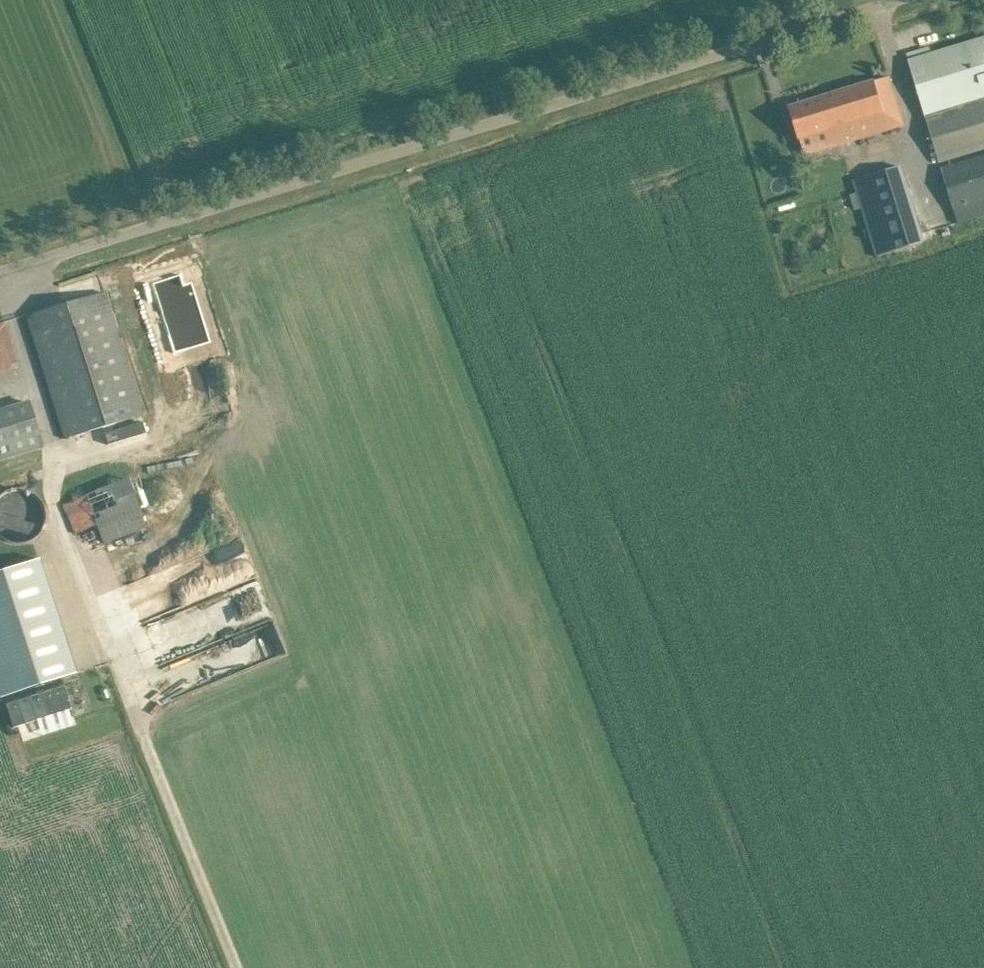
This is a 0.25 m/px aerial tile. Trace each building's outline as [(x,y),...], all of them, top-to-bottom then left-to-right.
[(908,60),(913,79),(918,95),(938,160),(951,156),(949,150),(974,142),(977,152),(983,150),(983,37),(908,60)] [(788,107),(794,126),(798,140),(826,131),(831,147),(904,125),(889,76),(788,107)] [(940,169),(953,209),(954,209),(958,223),(983,215),(983,155),(940,169)] [(861,208),(876,257),(922,243),(898,166),(852,180),(856,192),(861,208)] [(856,192),(849,194),(854,210),(861,208),(856,192)] [(177,269),(148,278),(166,335),(195,326),(177,269)] [(27,316),(33,335),(66,439),(142,415),(104,292),(27,316)] [(17,366),(10,342),(4,323),(0,324),(0,371),(17,366)] [(0,411),(0,459),(42,446),(29,402),(0,411)] [(146,526),(127,478),(84,495),(85,496),(63,505),(74,534),(96,526),(103,543),(146,526)] [(0,537),(2,539),(4,540),(6,541),(8,542),(10,543),(13,543),(15,544),(17,544),(19,544),(22,543),(24,543),(26,542),(29,541),(31,540),(33,539),(35,538),(36,536),(38,535),(39,533),(41,531),(42,529),(43,527),(44,524),(44,522),(45,520),(45,518),(45,515),(45,513),(44,511),(43,508),(43,506),(42,504),(40,502),(39,500),(37,498),(36,496),(34,495),(32,493),(30,492),(28,491),(25,491),(23,490),(21,490),(18,489),(16,490),(13,490),(11,490),(9,491),(7,492),(4,493),(2,494),(1,496),(0,496),(0,537)] [(0,571),(0,698),(76,673),(39,559),(0,571)] [(8,702),(21,743),(78,725),(65,684),(8,702)]
